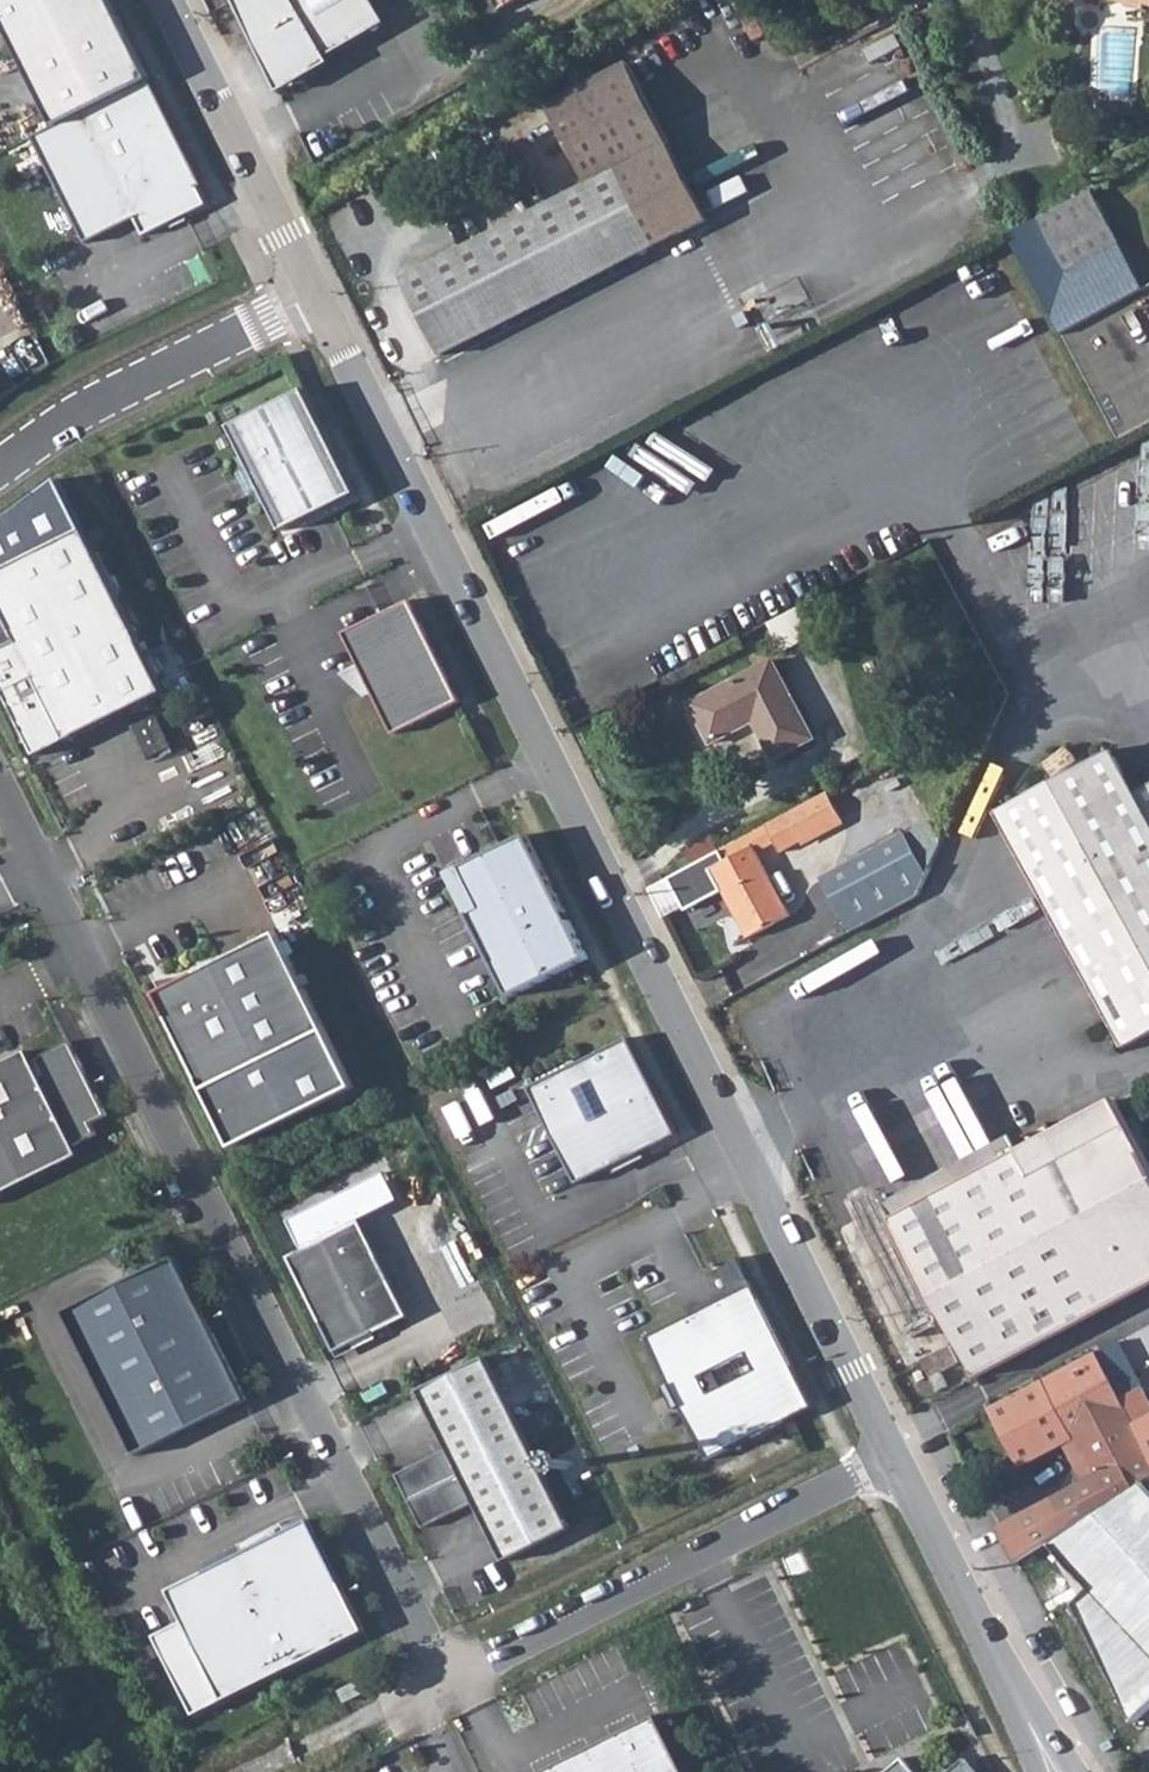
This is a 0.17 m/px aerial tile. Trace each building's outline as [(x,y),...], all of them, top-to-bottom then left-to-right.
[(149,79),(110,0),(0,0),(0,14),(56,126),(149,79)] [(234,0),(276,86),(303,71),(308,79),(333,65),(329,57),(388,23),(374,0),(235,0),(234,0)] [(499,11),(518,0),(493,0),(499,11)] [(1146,9),(1148,5),(1148,0),(1120,0),(1146,9)] [(923,14),(929,27),(948,18),(941,4),(923,14)] [(655,248),(709,220),(631,65),(549,106),(590,186),(618,172),(655,248)] [(33,138),(86,244),(135,219),(143,236),(206,205),(199,188),(203,186),(149,79),(56,126),(33,138)] [(590,186),(404,280),(442,355),(655,248),(618,172),(590,186)] [(1093,190),(1040,219),(1068,271),(1121,243),(1093,190)] [(357,494),(305,390),(230,427),(282,532),(357,494)] [(37,754),(164,692),(85,531),(56,476),(0,520),(0,680),(37,754)] [(410,599),(344,633),(393,734),(460,702),(410,599)] [(773,660),(691,704),(711,743),(754,721),(774,760),(813,738),(773,660)] [(1124,1047),(1148,1033),(1148,784),(1133,793),(1111,750),(996,813),(1124,1047)] [(721,851),(693,866),(671,878),(686,910),(723,890),(735,913),(748,938),(791,916),(759,853),(776,844),(780,852),(801,841),(787,815),(721,851)] [(505,858),(454,883),(511,998),(589,961),(527,835),(500,848),(505,858)] [(877,848),(821,879),(850,934),(922,896),(928,880),(904,835),(877,848)] [(685,850),(693,866),(721,851),(713,836),(685,850)] [(278,934),(156,994),(233,1149),(355,1089),(278,934)] [(629,1039),(529,1087),(575,1184),(677,1136),(629,1039)] [(79,1156),(74,1146),(96,1135),(91,1124),(107,1116),(91,1086),(70,1042),(31,1061),(27,1051),(0,1065),(0,1195),(79,1156)] [(978,1378),(1148,1286),(1148,1166),(1115,1103),(1022,1152),(895,1220),(978,1378)] [(888,1204),(895,1220),(1022,1152),(1012,1136),(888,1204)] [(307,1249),(290,1258),(306,1292),(335,1351),(406,1317),(360,1223),(401,1202),(384,1172),(295,1221),(307,1249)] [(175,1258),(63,1312),(135,1457),(246,1402),(214,1336),(175,1258)] [(751,1285),(647,1338),(706,1461),(813,1408),(766,1314),(751,1285)] [(516,1360),(533,1393),(551,1384),(528,1339),(492,1356),(498,1369),(516,1360)] [(1129,1411),(1148,1400),(1119,1341),(1098,1352),(1129,1411)] [(931,1378),(942,1372),(960,1363),(952,1346),(923,1362),(931,1378)] [(1023,1467),(1066,1445),(1085,1481),(1000,1528),(1017,1560),(1053,1540),(1148,1478),(1148,1477),(1148,1448),(1129,1411),(1098,1352),(993,1409),(1023,1467)] [(409,1502),(527,1443),(485,1358),(420,1391),(449,1449),(396,1475),(403,1489),(409,1502)] [(931,1378),(938,1393),(949,1387),(942,1372),(931,1378)] [(527,1443),(409,1502),(417,1518),(423,1530),(475,1503),(504,1561),(570,1529),(527,1443)] [(1133,1722),(1148,1707),(1148,1481),(1101,1512),(1052,1544),(1070,1568),(1090,1589),(1074,1604),(1133,1722)] [(309,1521),(170,1590),(186,1623),(157,1638),(196,1714),(364,1631),(335,1573),(309,1521)] [(545,1771),(687,1771),(658,1715),(545,1771)] [(903,1759),(888,1771),(914,1771),(903,1759)] [(964,1760),(950,1771),(974,1771),(964,1760)]
